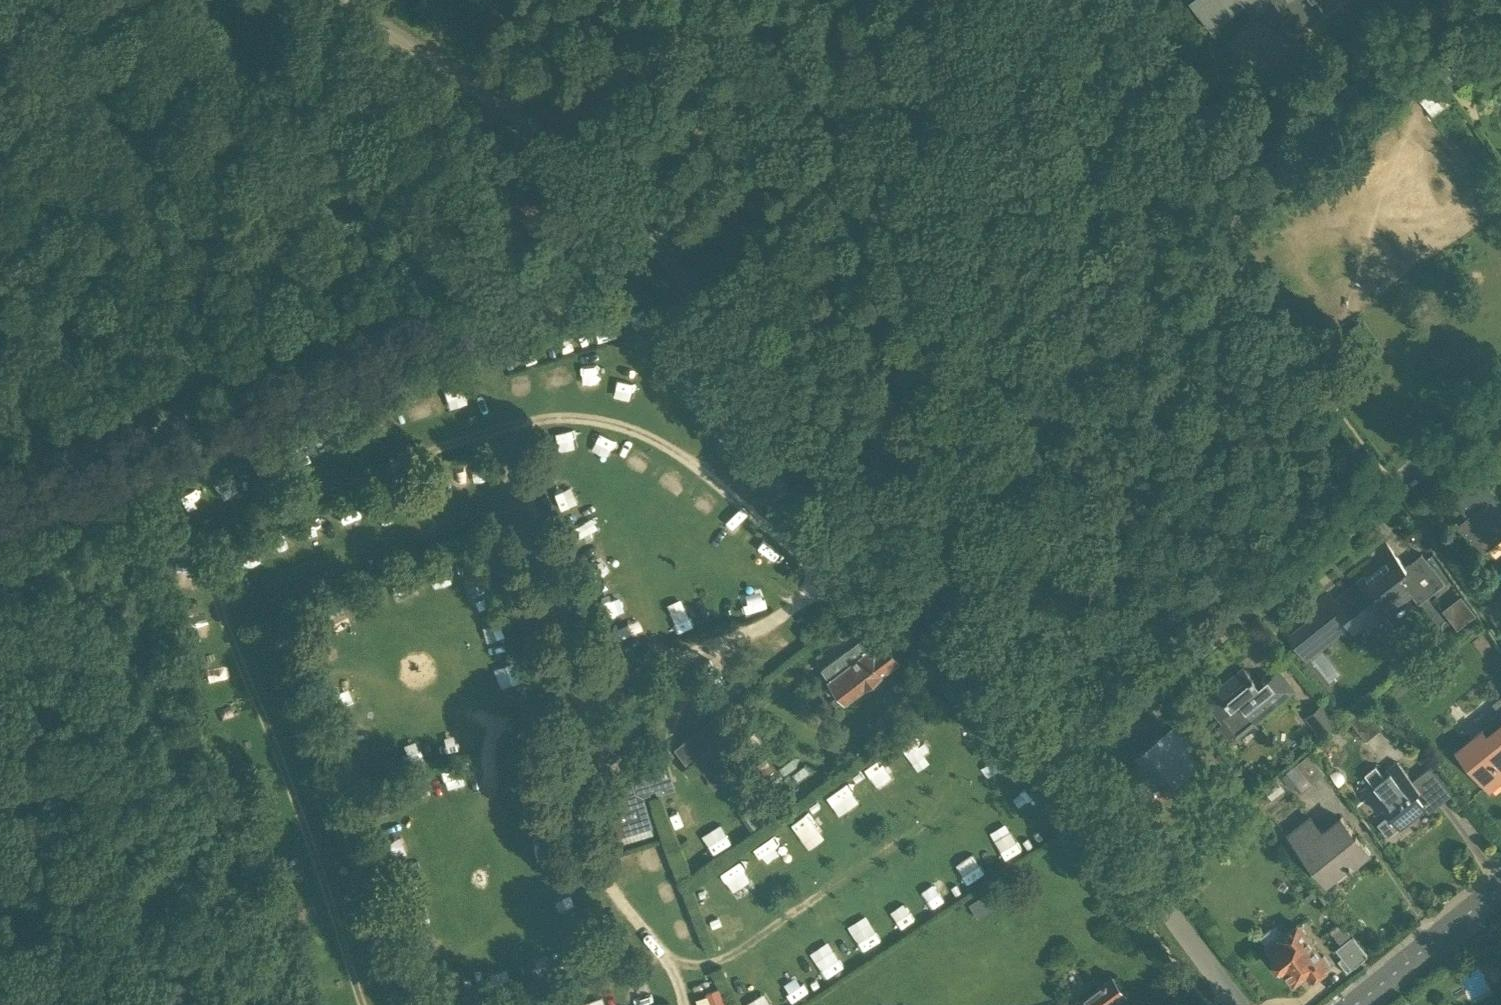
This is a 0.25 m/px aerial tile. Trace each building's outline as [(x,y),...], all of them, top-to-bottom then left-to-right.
[(1244,7),(1254,20),(1271,7),(1291,34),(1295,31),(1323,10),(1316,0),(1193,0),(1191,2),(1212,31),(1244,7)] [(1431,71),(1419,81),(1409,88),(1432,117),(1453,100),(1431,71)] [(561,388),(566,369),(545,363),(539,382),(561,388)] [(613,376),(607,392),(625,399),(631,383),(613,376)] [(589,449),(610,455),(615,436),(594,431),(589,449)] [(633,447),(624,465),(645,474),(653,456),(633,447)] [(668,464),(658,481),(680,494),(690,477),(668,464)] [(443,472),(447,489),(463,485),(459,468),(443,472)] [(1454,499),(1468,516),(1459,523),(1456,521),(1455,522),(1482,554),(1500,538),(1500,527),(1500,526),(1500,501),(1481,477),(1454,499)] [(353,502),(336,508),(343,527),(361,521),(353,502)] [(733,534),(745,521),(729,506),(717,520),(733,534)] [(306,535),(327,532),(325,514),(304,517),(306,535)] [(755,553),(772,567),(784,552),(767,538),(755,553)] [(1423,553),(1405,567),(1387,543),(1378,550),(1385,560),(1345,591),(1347,594),(1345,595),(1347,598),(1338,605),(1328,593),(1319,600),(1325,607),(1290,635),(1283,626),(1280,629),(1301,654),(1344,619),(1354,631),(1364,623),(1369,630),(1413,595),(1420,603),(1439,587),(1430,576),(1437,571),(1423,553)] [(398,602),(413,593),(405,579),(389,587),(398,602)] [(748,613),(764,605),(755,588),(739,596),(748,613)] [(1445,613),(1458,628),(1476,613),(1464,598),(1445,613)] [(899,660),(889,646),(886,643),(878,649),(867,635),(823,668),(846,700),(899,660)] [(1330,680),(1340,673),(1326,652),(1316,658),(1330,680)] [(1245,668),(1206,699),(1236,736),(1294,690),(1279,670),(1259,686),(1245,668)] [(771,682),(760,690),(765,697),(776,689),(771,682)] [(1498,727),(1488,735),(1483,729),(1458,750),(1490,788),(1500,779),(1500,696),(1493,703),(1500,711),(1491,718),(1498,727)] [(1324,735),(1338,723),(1323,703),(1308,715),(1324,735)] [(1349,718),(1366,740),(1383,726),(1367,705),(1349,718)] [(676,748),(688,765),(736,730),(723,713),(676,748)] [(909,764),(928,753),(915,732),(897,743),(909,764)] [(1139,761),(1128,770),(1147,794),(1169,776),(1176,785),(1200,766),(1188,751),(1197,744),(1191,737),(1176,749),(1163,734),(1135,756),(1139,761)] [(1310,753),(1296,764),(1286,771),(1302,791),(1325,773),(1310,753)] [(991,754),(982,760),(992,776),(1002,770),(991,754)] [(725,756),(703,772),(709,780),(716,789),(738,772),(731,763),(725,756)] [(1425,787),(1418,777),(1413,780),(1398,762),(1383,774),(1377,765),(1366,774),(1373,782),(1362,791),(1378,810),(1383,806),(1389,814),(1378,823),(1388,837),(1426,807),(1416,794),(1425,787)] [(636,772),(642,792),(643,793),(662,788),(663,792),(675,788),(674,784),(668,763),(636,772)] [(1332,771),(1330,773),(1339,785),(1341,783),(1344,780),(1344,776),(1343,773),(1340,770),(1336,770),(1332,771)] [(1273,799),(1285,790),(1277,779),(1265,789),(1273,799)] [(825,795),(839,813),(857,800),(843,781),(825,795)] [(636,793),(612,801),(622,835),(646,827),(636,793)] [(808,810),(790,821),(807,847),(824,836),(808,810)] [(748,812),(740,817),(751,832),(759,826),(748,812)] [(1312,818),(1291,836),(1319,872),(1326,866),(1334,876),(1348,865),(1350,867),(1370,852),(1342,816),(1322,831),(1312,818)] [(700,833),(711,852),(730,841),(719,822),(700,833)] [(1003,857),(1019,849),(1010,829),(993,837),(1003,857)] [(754,843),(761,861),(780,855),(773,836),(754,843)] [(643,851),(649,870),(668,864),(661,845),(643,851)] [(953,863),(965,883),(984,872),(972,851),(953,863)] [(736,859),(716,873),(729,892),(750,878),(736,859)] [(939,874),(919,886),(931,906),(952,894),(939,874)] [(979,917),(999,905),(991,891),(971,904),(979,917)] [(903,902),(890,909),(899,926),(912,918),(903,902)] [(861,949),(880,938),(869,920),(851,931),(861,949)] [(1342,944),(1352,936),(1342,923),(1331,931),(1342,944)] [(1298,924),(1268,947),(1295,983),(1307,973),(1311,978),(1329,964),(1298,924)] [(1352,936),(1342,944),(1337,948),(1343,957),(1340,960),(1348,970),(1352,967),(1356,965),(1368,955),(1353,935),(1352,936)] [(828,975),(844,965),(832,946),(815,957),(828,975)] [(1127,994),(1113,975),(1082,998),(1083,999),(1076,1004),(1112,1004),(1127,994)] [(646,985),(629,988),(632,1004),(649,1002),(646,985)] [(720,987),(694,994),(697,1004),(725,1004),(720,987)] [(748,1004),(771,1004),(762,992),(746,1002),(748,1004)]
